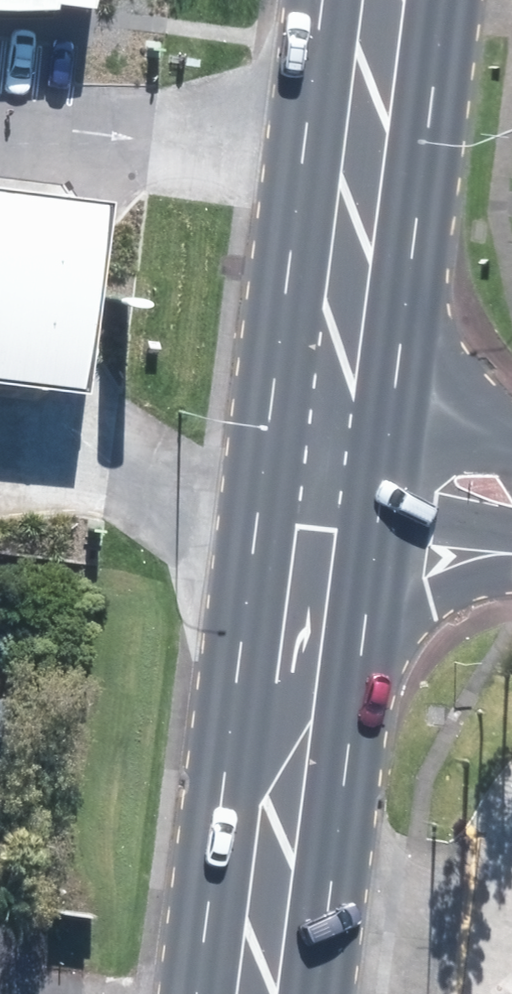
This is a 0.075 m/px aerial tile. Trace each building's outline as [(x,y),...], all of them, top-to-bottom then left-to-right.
[(101,13),(102,0),(0,0),(101,13)] [(113,201),(0,187),(0,381),(89,393),(113,201)]
